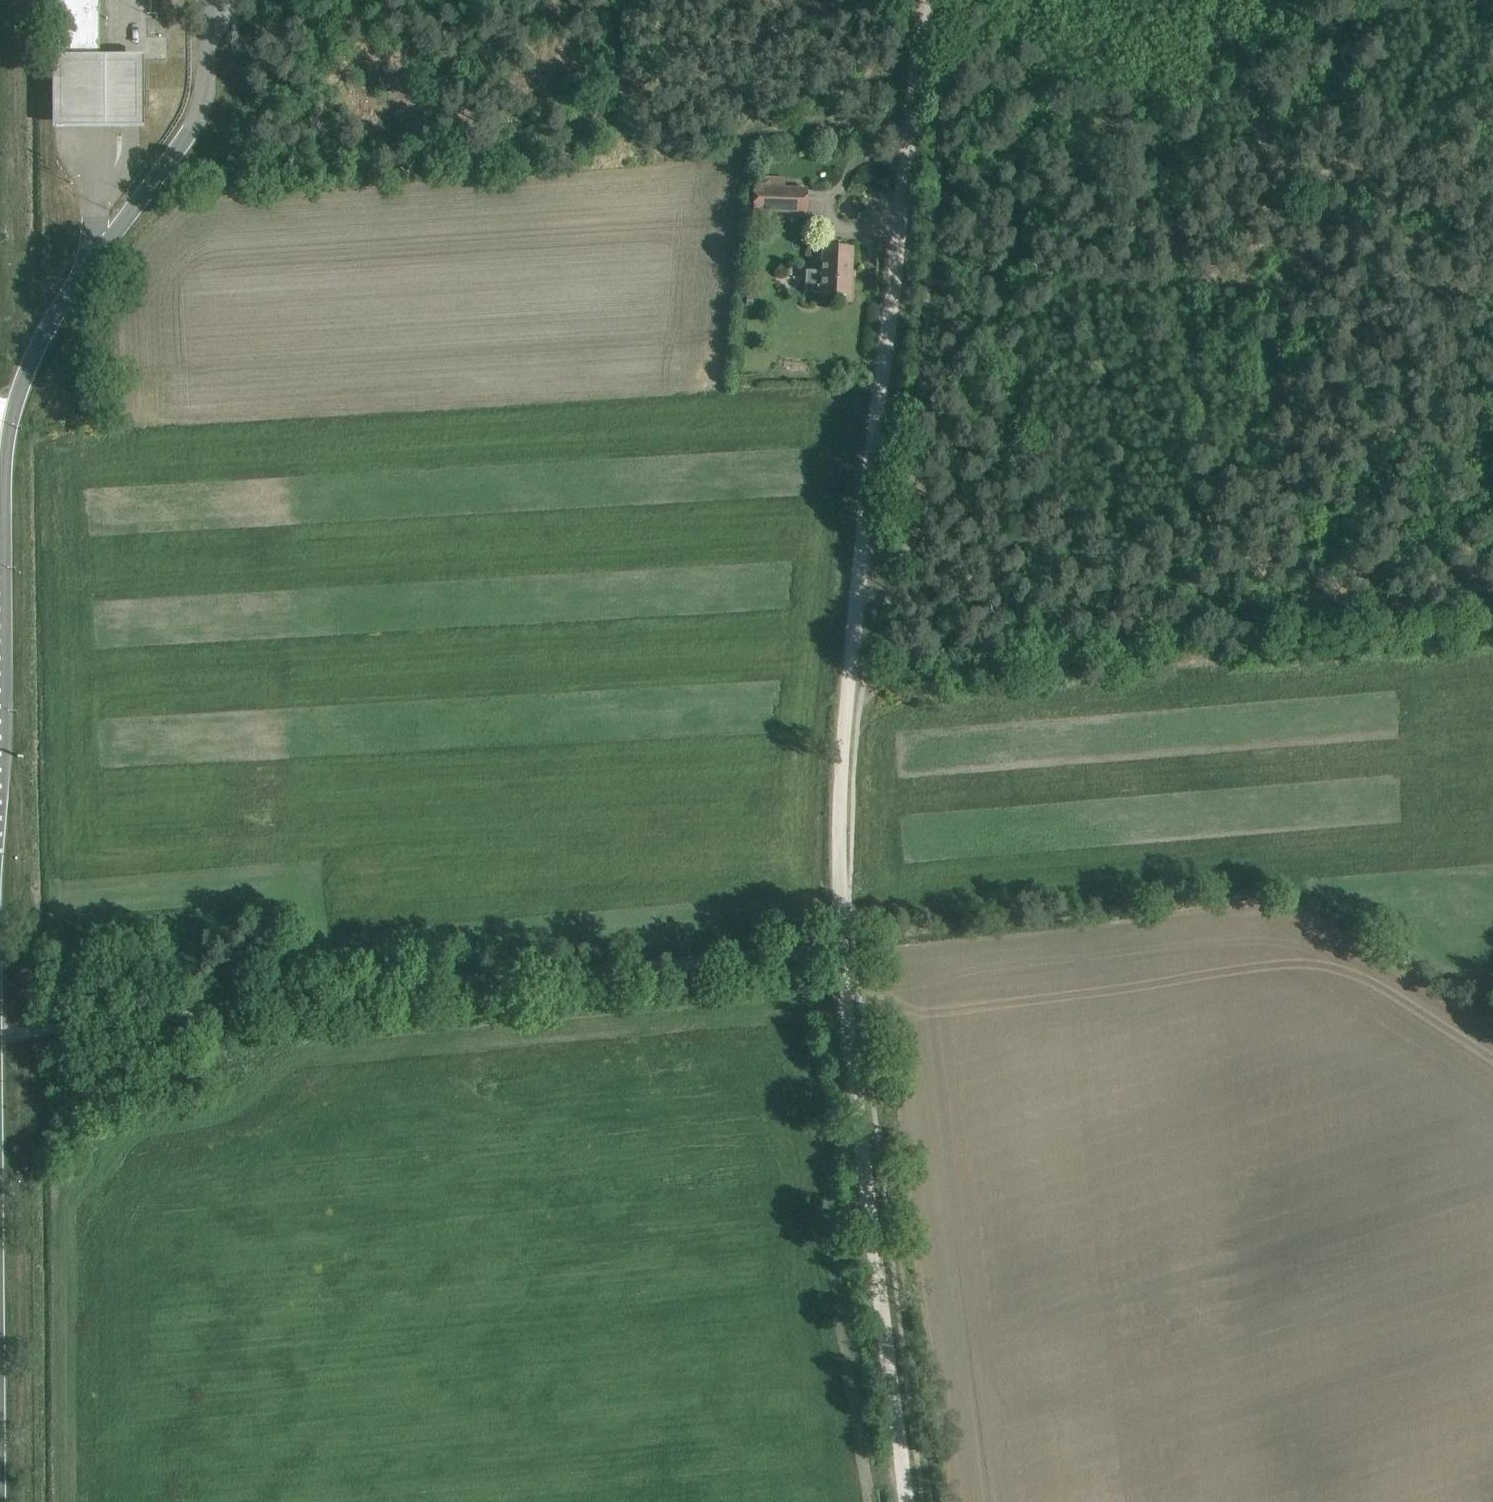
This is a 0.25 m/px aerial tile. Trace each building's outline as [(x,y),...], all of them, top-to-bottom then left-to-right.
[(60,59),(100,59),(100,0),(60,0),(60,59)] [(140,63),(56,64),(56,130),(141,129),(140,63)] [(808,188),(754,186),(753,213),(807,215),(808,188)] [(821,294),(851,295),(853,248),(847,248),(847,247),(843,243),(833,243),(830,247),(823,247),(822,271),(806,271),(805,293),(821,293),(821,294)]
